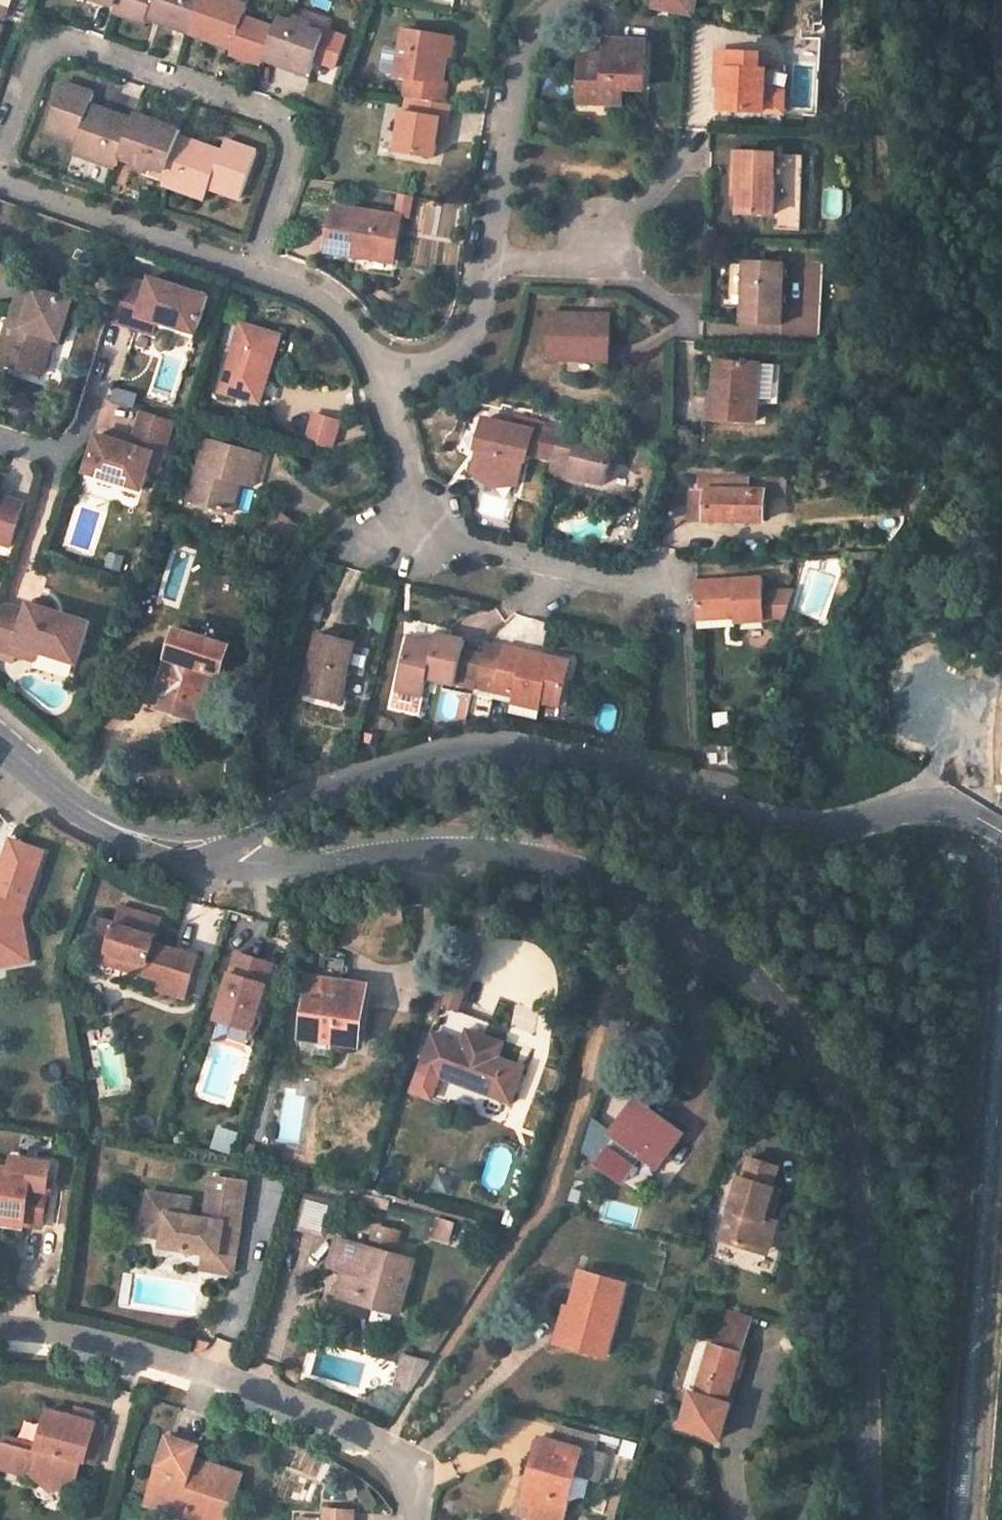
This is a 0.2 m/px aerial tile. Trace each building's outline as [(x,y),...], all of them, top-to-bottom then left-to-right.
[(115,5),(113,12),(145,23),(148,17),(152,18),(154,12),(162,16),(160,21),(188,31),(198,0),(117,0),(115,5)] [(246,5),(233,0),(229,0),(227,5),(216,1),(217,0),(198,0),(188,31),(215,41),(217,35),(228,39),(226,44),(231,46),(230,53),(262,64),(263,58),(274,29),(242,17),(246,5)] [(657,9),(686,15),(694,17),(697,0),(659,0),(657,9)] [(9,7),(0,4),(0,32),(9,7)] [(310,75),(325,33),(310,27),(312,22),(296,17),(294,22),(279,16),(274,29),(263,58),(278,64),(281,57),(297,64),(295,69),(310,75)] [(405,29),(398,75),(408,77),(405,99),(416,100),(444,105),(448,83),(440,82),(446,46),(441,45),(443,35),(405,29)] [(455,37),(443,35),(441,45),(446,46),(454,47),(455,37)] [(645,87),(647,42),(608,40),(608,55),(582,53),(581,102),(623,104),(624,86),(645,87)] [(760,72),(761,55),(719,52),(718,69),(725,69),(723,110),(765,113),(768,72),(760,72)] [(94,94),(62,83),(46,128),(77,139),(79,134),(93,138),(87,156),(116,166),(120,155),(133,120),(104,109),(102,115),(94,112),(96,105),(90,103),(94,94)] [(396,151),(436,157),(439,138),(446,138),(451,106),(444,105),(416,100),(414,113),(403,112),(396,151)] [(148,124),(150,118),(136,112),(133,120),(120,155),(135,161),(133,166),(150,171),(152,166),(167,172),(179,137),(182,129),(166,123),(164,130),(148,124)] [(73,151),(87,156),(93,138),(79,134),(77,139),(73,151)] [(241,198),(257,152),(226,141),(222,153),(215,151),(213,156),(206,154),(208,148),(179,137),(167,172),(163,183),(192,193),(197,177),(211,181),(208,187),(241,198)] [(782,173),(782,153),(735,152),(733,190),(739,189),(739,213),(775,214),(777,172),(782,173)] [(205,198),(208,187),(211,181),(197,177),(192,193),(205,198)] [(396,253),(401,218),(335,206),(326,249),(363,256),(365,248),(396,253)] [(395,262),(396,253),(365,248),(363,256),(395,262)] [(783,324),(784,263),(744,262),(742,323),(783,324)] [(149,285),(120,275),(107,318),(137,328),(141,315),(158,321),(197,333),(209,296),(151,277),(149,285)] [(72,301),(22,285),(0,354),(0,360),(41,373),(53,336),(60,338),(72,301)] [(158,321),(141,315),(137,328),(154,334),(158,321)] [(611,361),(611,317),(552,315),(551,360),(611,361)] [(113,323),(109,337),(130,342),(134,329),(113,323)] [(260,404),(281,336),(242,324),(222,391),(260,404)] [(768,362),(768,400),(782,400),(782,362),(768,362)] [(759,422),(762,365),(722,363),(720,395),(711,394),(710,419),(759,422)] [(174,420),(142,411),(132,444),(97,434),(85,474),(141,492),(148,471),(157,474),(174,420)] [(306,441),(338,446),(343,417),(312,412),(306,441)] [(472,474),(518,483),(524,449),(550,454),(555,429),(528,424),(527,428),(478,420),(474,440),(478,441),(472,474)] [(604,479),(613,441),(559,428),(552,454),(572,459),(569,471),(604,479)] [(254,485),(262,454),(206,438),(189,500),(224,510),(232,480),(239,481),(254,485)] [(550,466),(569,471),(572,459),(552,454),(550,466)] [(749,491),(749,479),(700,477),(700,490),(690,490),(690,520),(764,522),(765,491),(749,491)] [(765,479),(749,479),(749,491),(765,491),(765,479)] [(230,512),(239,481),(232,480),(224,510),(230,512)] [(11,545),(24,502),(0,494),(0,541),(11,545)] [(282,509),(271,528),(292,541),(303,523),(282,509)] [(764,596),(763,582),(695,585),(696,615),(736,614),(737,626),(747,625),(765,624),(764,596)] [(792,595),(764,596),(765,624),(747,625),(747,628),(786,627),(792,595)] [(4,603),(0,616),(0,649),(34,660),(38,650),(78,663),(91,622),(31,603),(28,611),(4,603)] [(697,627),(737,626),(736,614),(696,615),(697,627)] [(166,658),(172,660),(180,632),(175,630),(166,658)] [(221,676),(230,647),(180,632),(172,660),(160,698),(180,704),(178,713),(199,720),(213,674),(221,676)] [(460,653),(464,640),(436,634),(435,643),(407,637),(393,692),(423,699),(428,681),(452,686),(455,676),(460,653)] [(340,705),(355,644),(316,635),(301,695),(340,705)] [(558,705),(568,661),(505,647),(504,651),(484,645),(481,658),(475,681),(474,686),(558,705)] [(481,658),(460,653),(455,676),(475,681),(481,658)] [(157,706),(178,713),(180,704),(160,698),(157,706)] [(0,862),(0,867),(32,879),(41,850),(9,839),(0,862)] [(0,867),(0,965),(25,960),(19,915),(32,879),(0,867)] [(118,925),(104,921),(97,948),(130,958),(126,969),(162,980),(160,989),(185,997),(197,957),(157,944),(164,919),(123,907),(118,925)] [(94,959),(126,969),(130,958),(97,948),(94,959)] [(274,962),(238,951),(217,1017),(234,1022),(230,1034),(249,1041),(274,962)] [(359,1044),(367,985),(312,976),(303,1037),(316,1039),(314,1059),(334,1062),(336,1041),(359,1044)] [(510,1101),(523,1068),(497,1058),(503,1043),(468,1030),(462,1044),(433,1033),(420,1068),(449,1078),(510,1101)] [(682,1134),(635,1098),(611,1132),(658,1166),(682,1134)] [(237,1134),(218,1128),(212,1147),(231,1153),(237,1134)] [(250,1158),(253,1147),(240,1143),(237,1155),(250,1158)] [(737,1172),(721,1233),(738,1237),(737,1244),(760,1250),(765,1234),(766,1233),(771,1230),(772,1229),(777,1227),(775,1222),(771,1215),(770,1214),(777,1187),(770,1185),(776,1162),(747,1154),(742,1173),(737,1172)] [(13,1158),(12,1166),(11,1171),(0,1170),(0,1215),(5,1216),(5,1222),(42,1226),(49,1162),(13,1158)] [(184,1251),(203,1254),(206,1254),(204,1270),(210,1271),(211,1271),(217,1272),(235,1274),(238,1249),(221,1246),(224,1223),(242,1226),(248,1183),(225,1180),(214,1179),(208,1221),(189,1218),(191,1202),(149,1196),(147,1212),(143,1236),(165,1239),(164,1248),(184,1251)] [(326,1232),(331,1203),(307,1199),(301,1227),(326,1232)] [(372,1241),(398,1247),(402,1230),(376,1223),(372,1241)] [(765,1234),(760,1250),(767,1252),(772,1229),(771,1230),(766,1233),(765,1234)] [(402,1304),(414,1257),(337,1236),(330,1264),(344,1268),(338,1295),(356,1299),(358,1293),(402,1304)] [(606,1356),(627,1283),(584,1270),(578,1292),(572,1291),(557,1343),(606,1356)] [(400,1309),(402,1304),(358,1293),(356,1299),(400,1309)] [(682,1427),(721,1438),(732,1404),(728,1403),(753,1316),(739,1312),(727,1309),(719,1334),(716,1333),(712,1345),(709,1345),(695,1393),(691,1392),(682,1427)] [(105,1431),(89,1426),(91,1418),(75,1413),(73,1421),(48,1414),(40,1440),(46,1441),(42,1452),(34,1450),(36,1445),(8,1437),(0,1463),(0,1466),(26,1474),(27,1471),(36,1474),(35,1476),(74,1488),(81,1460),(83,1454),(97,1457),(105,1431)] [(243,1475),(207,1464),(206,1467),(195,1464),(200,1446),(169,1436),(149,1498),(192,1512),(189,1519),(191,1519),(228,1519),(243,1475)] [(583,1450),(541,1437),(523,1503),(534,1506),(531,1516),(543,1519),(565,1519),(583,1450)] [(96,1464),(97,1457),(83,1454),(81,1460),(96,1464)] [(147,1506),(189,1519),(192,1512),(149,1498),(147,1506)] [(354,1514),(327,1512),(327,1519),(354,1519),(354,1514)]
